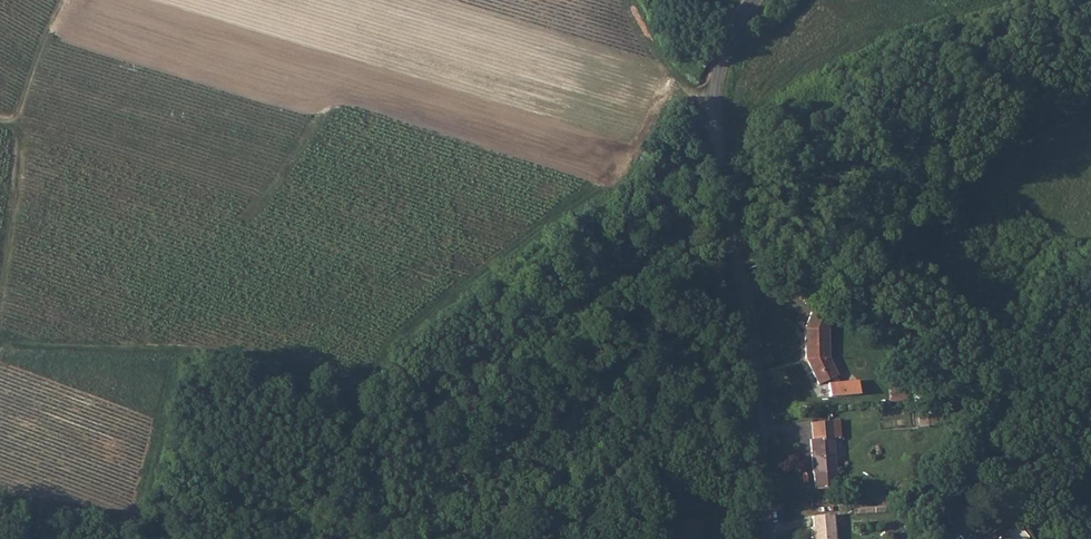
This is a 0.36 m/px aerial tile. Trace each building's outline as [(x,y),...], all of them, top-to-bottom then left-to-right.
[(816,309),(812,317),(833,325),(836,317),(816,309)] [(812,317),(807,331),(807,359),(810,359),(810,364),(819,384),(839,376),(832,359),(831,330),(833,325),(812,317)] [(837,471),(835,439),(812,440),(814,473),(815,473),(816,487),(837,486),(836,471),(837,471)] [(833,516),(813,517),(814,529),(812,529),(813,538),(835,538),(833,516)] [(1004,528),(989,537),(990,538),(1011,538),(1004,528)]
